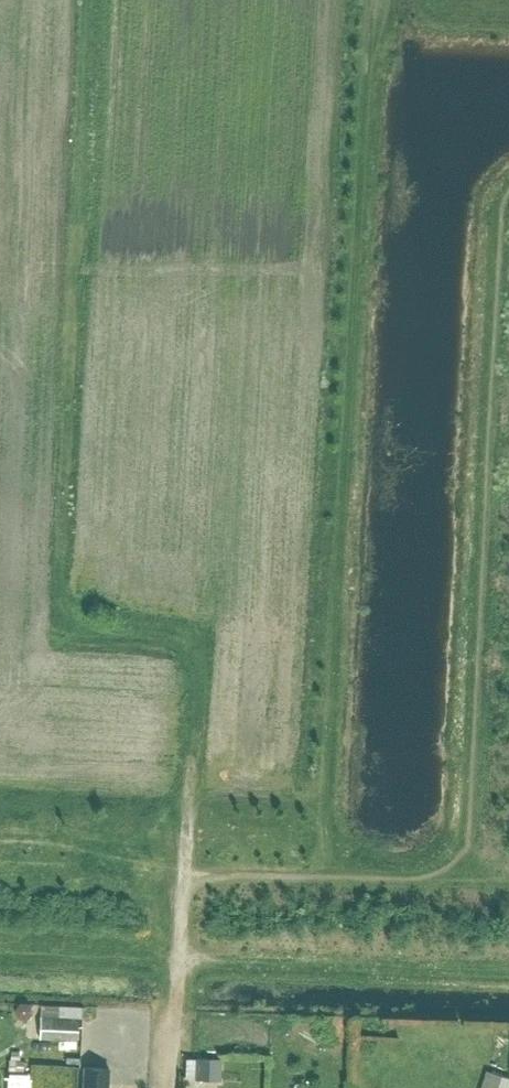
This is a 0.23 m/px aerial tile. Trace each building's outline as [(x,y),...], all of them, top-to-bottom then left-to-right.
[(55,1009),(54,1015),(39,1014),(38,1037),(76,1040),(78,1017),(74,1017),(74,1011),(55,1009)] [(221,1079),(221,1057),(195,1057),(195,1079),(221,1079)] [(84,1066),(82,1087),(107,1087),(108,1068),(84,1066)]
